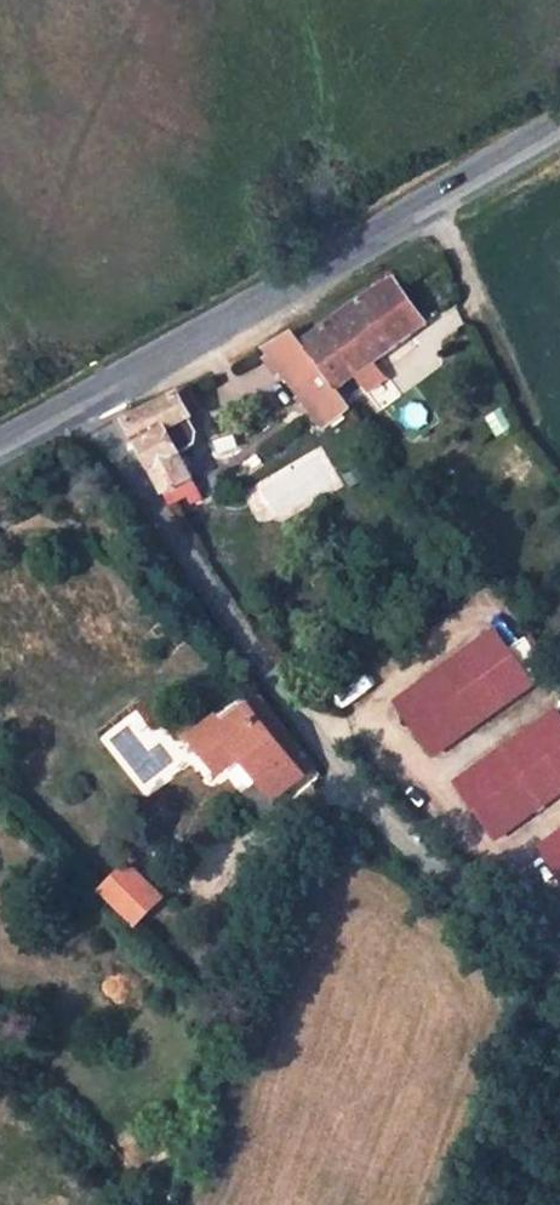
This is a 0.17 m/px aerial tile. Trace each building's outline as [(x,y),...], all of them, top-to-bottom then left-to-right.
[(299,343),(335,387),(425,325),(393,280),(360,299),(299,343)] [(335,387),(299,343),(290,332),(262,346),(321,421),(347,401),(335,387)] [(166,429),(188,417),(185,413),(197,404),(184,385),(118,418),(143,461),(166,498),(184,488),(188,495),(200,488),(183,459),(166,429)] [(166,429),(183,459),(205,446),(188,417),(166,429)] [(511,652),(497,633),(398,705),(433,754),(556,667),(532,637),(511,652)] [(300,783),(321,778),(311,763),(267,699),(218,738),(214,734),(191,754),(221,789),(247,768),(278,802),(300,783)] [(559,716),(459,787),(495,836),(559,790),(559,717),(559,716)] [(545,852),(559,873),(559,841),(545,852)] [(136,866),(108,895),(142,927),(170,898),(136,866)]
